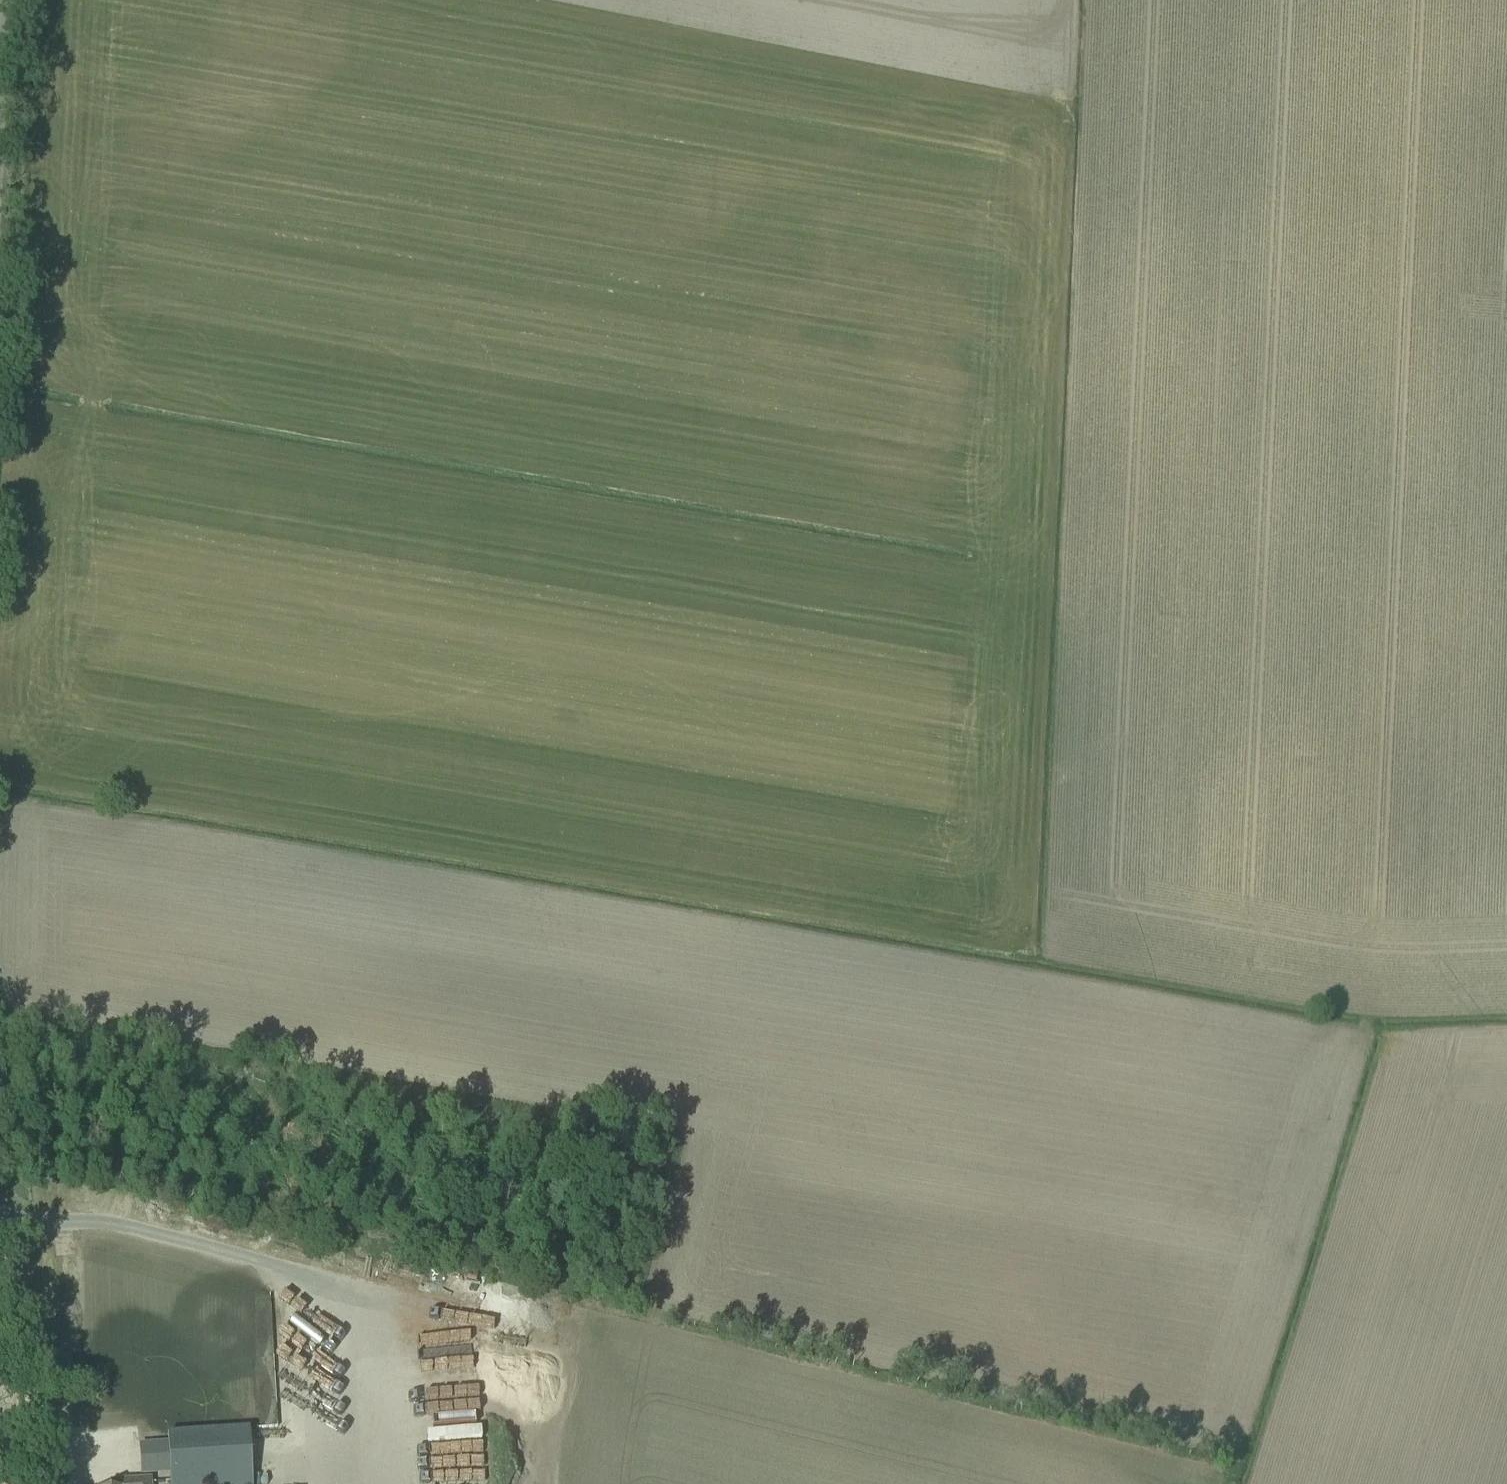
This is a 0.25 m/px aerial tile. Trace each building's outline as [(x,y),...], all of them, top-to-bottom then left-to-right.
[(170,1483),(252,1483),(249,1428),(167,1433),(170,1483)]
